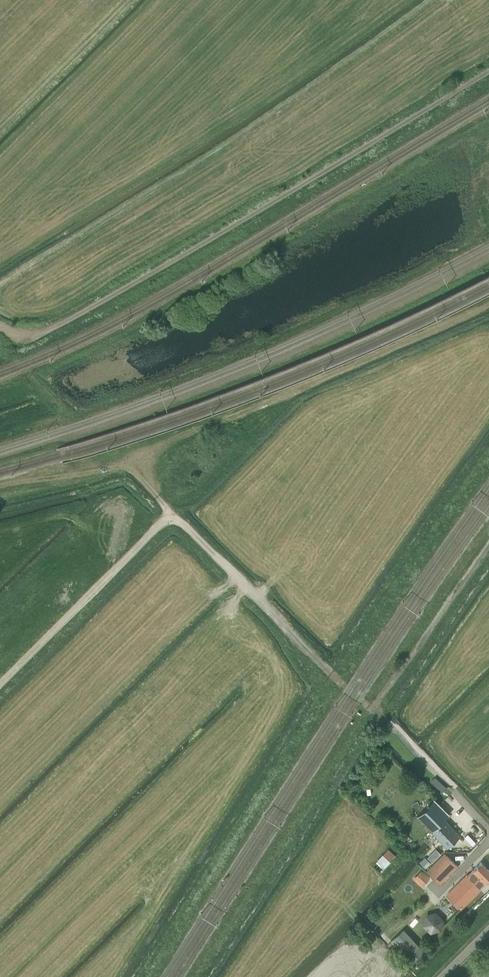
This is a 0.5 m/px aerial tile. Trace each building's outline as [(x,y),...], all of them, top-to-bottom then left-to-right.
[(459,836),(445,820),(450,815),(434,799),(416,816),(447,848),(459,836)] [(395,855),(388,849),(382,855),(382,854),(371,865),(380,873),(390,863),(390,862),(390,861),(395,855)] [(426,871),(437,883),(456,865),(444,853),(426,871)] [(480,888),(488,878),(488,870),(481,861),(467,875),(466,874),(446,895),(460,909),(481,889),(480,888)] [(423,925),(430,932),(440,929),(442,920),(435,913),(426,915),(423,925)] [(411,962),(424,950),(403,928),(390,941),(411,962)]
